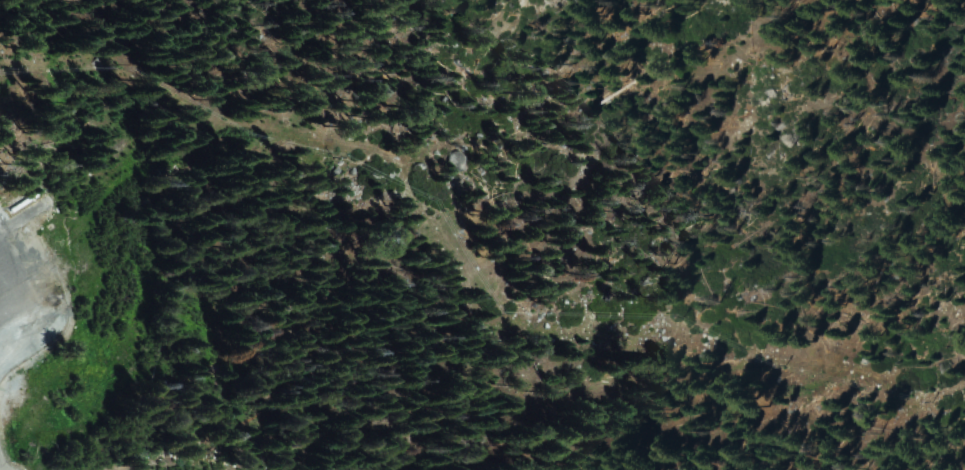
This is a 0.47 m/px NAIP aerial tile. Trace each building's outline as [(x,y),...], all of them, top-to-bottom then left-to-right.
[(8,208),(41,187),(44,191),(11,213),(8,208)]
